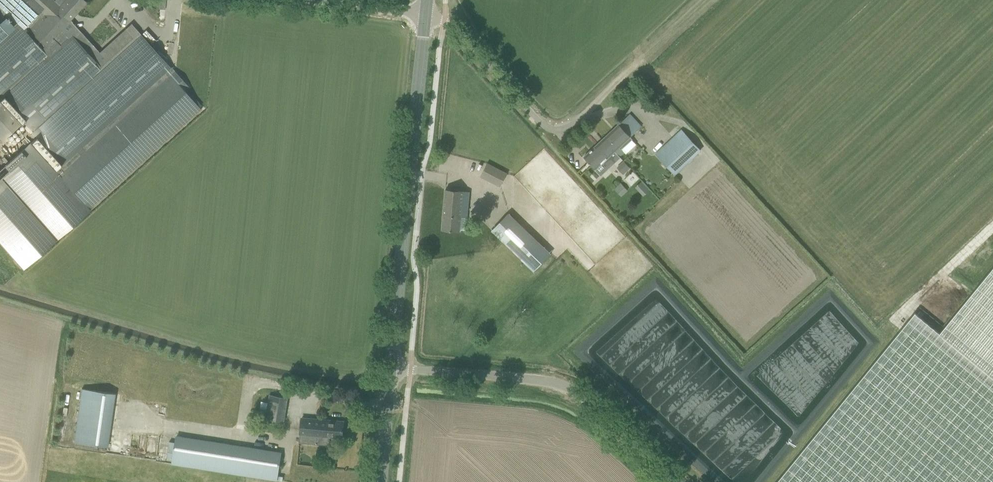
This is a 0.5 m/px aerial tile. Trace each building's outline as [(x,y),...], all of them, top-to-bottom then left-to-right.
[(17,20),(21,24),(48,55),(69,36),(61,29),(86,2),(83,0),(56,0),(54,1),(53,0),(0,0),(0,5),(17,20)] [(17,20),(14,17),(0,5),(0,35),(17,20)] [(1,94),(2,96),(48,55),(21,24),(17,20),(0,35),(0,95),(1,94)] [(81,32),(73,39),(99,68),(132,38),(125,29),(99,53),(81,32)] [(30,129),(28,131),(35,138),(31,142),(55,170),(59,166),(63,171),(143,99),(140,95),(170,67),(139,32),(132,38),(99,68),(30,129)] [(0,95),(0,139),(2,141),(21,124),(28,131),(30,129),(99,68),(73,39),(70,35),(69,36),(48,55),(2,96),(1,94),(0,95)] [(63,171),(59,174),(90,209),(201,109),(184,90),(188,86),(175,71),(143,99),(63,171)] [(630,114),(603,138),(620,156),(624,152),(622,149),(632,139),(630,137),(641,126),(637,121),(630,114)] [(656,154),(675,174),(700,150),(681,130),(656,154)] [(603,138),(584,157),(595,169),(601,175),(620,157),(620,156),(603,138)] [(22,268),(23,270),(91,210),(90,209),(59,174),(63,171),(59,166),(55,170),(31,142),(6,163),(0,169),(0,243),(22,268)] [(617,167),(623,174),(630,168),(624,161),(617,167)] [(487,162),(480,176),(500,187),(507,173),(487,162)] [(644,195),(651,189),(643,180),(636,186),(644,195)] [(621,196),(627,190),(620,182),(614,188),(621,196)] [(446,189),(442,229),(452,230),(459,231),(460,229),(466,229),(467,218),(460,218),(463,191),(456,190),(446,189)] [(508,212),(491,231),(521,260),(527,265),(544,247),(539,241),(508,212)] [(939,333),(915,313),(777,481),(992,481),(992,267),(939,333)] [(82,389),(74,442),(108,447),(116,393),(82,389)] [(283,421),(287,398),(271,395),(267,418),(283,421)] [(344,422),(334,421),(303,418),(300,442),(329,444),(330,437),(342,438),(344,422)] [(176,436),(172,464),(276,480),(281,453),(267,450),(267,451),(176,436)] [(335,468),(336,456),(328,455),(327,467),(335,468)]
